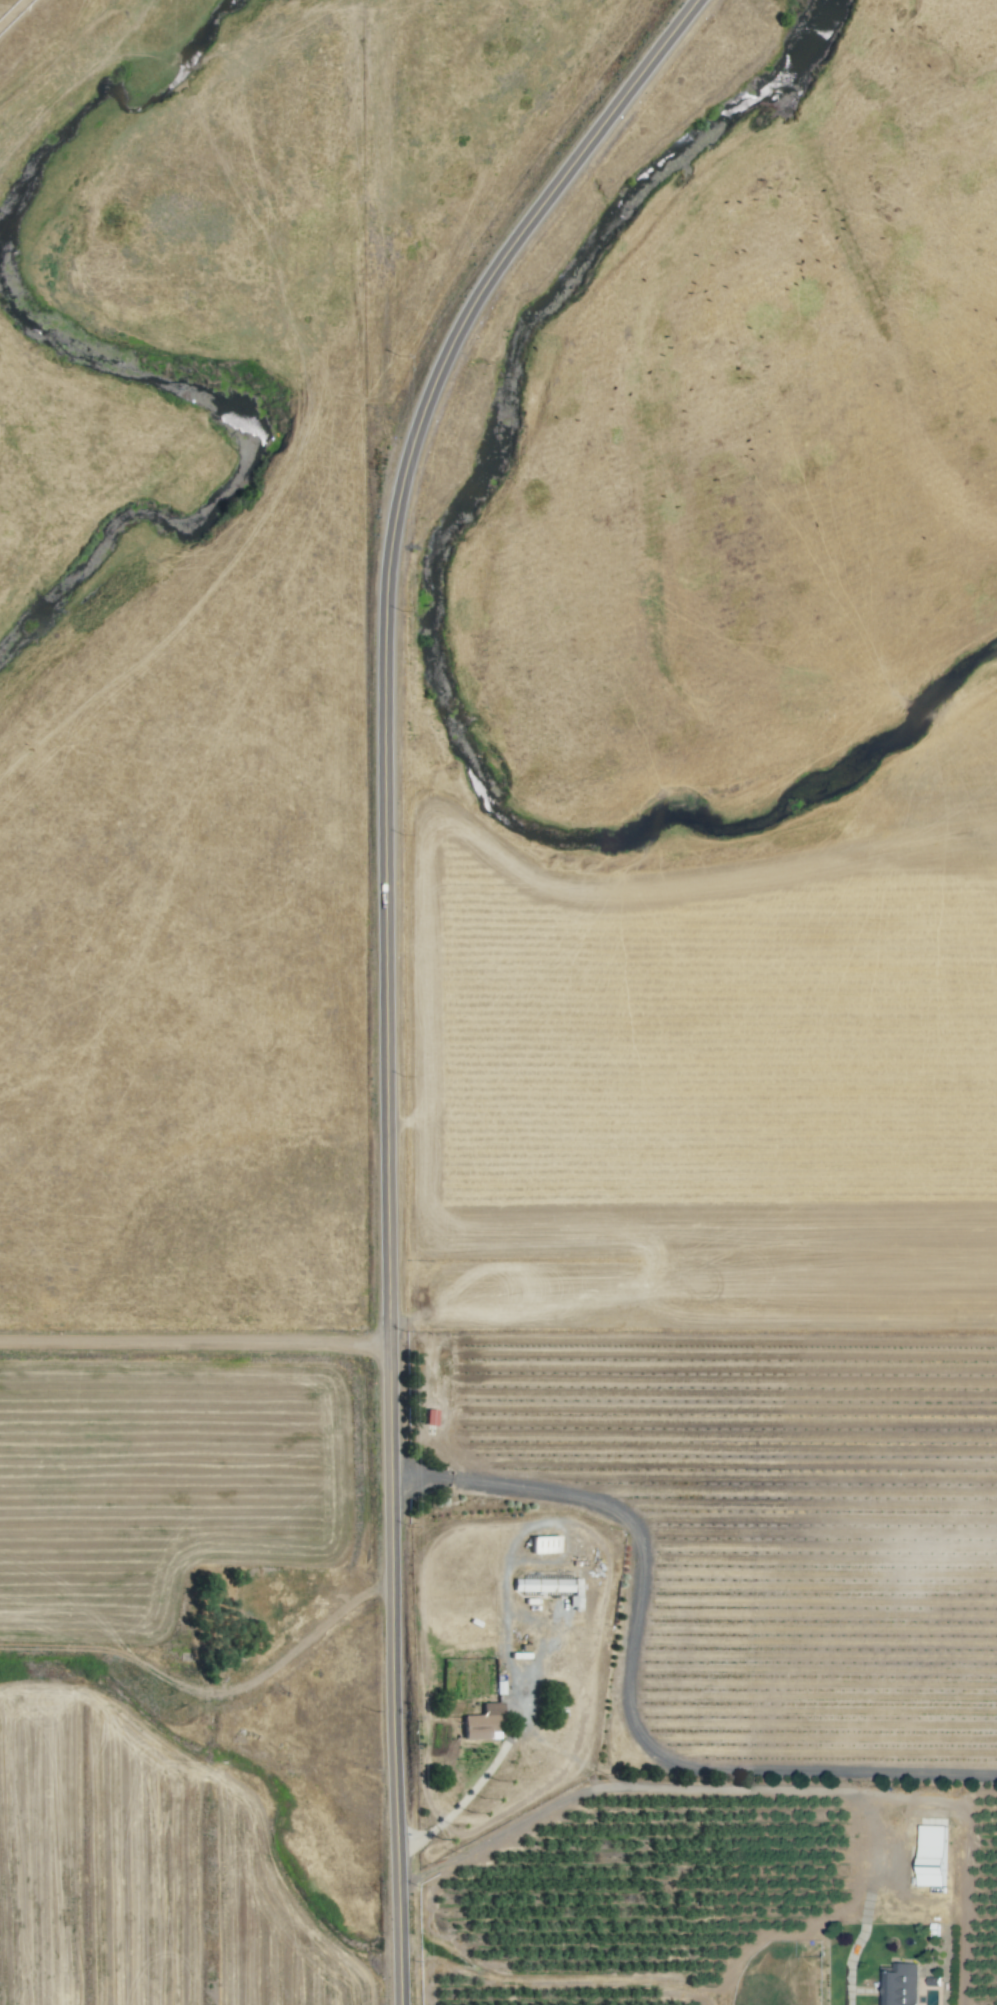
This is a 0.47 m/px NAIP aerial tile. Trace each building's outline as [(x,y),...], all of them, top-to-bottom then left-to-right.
[(530,1538),(530,1555),(558,1555),(558,1538),(530,1538)] [(573,1594),(573,1581),(513,1581),(513,1594),(573,1594)] [(461,1717),(461,1741),(488,1741),(488,1733),(502,1733),(502,1705),(481,1705),(481,1717),(461,1717)] [(946,1888),(946,1848),(917,1848),(917,1888),(946,1888)] [(884,1965),(884,2004),(917,2004),(918,1966),(884,1965)]
